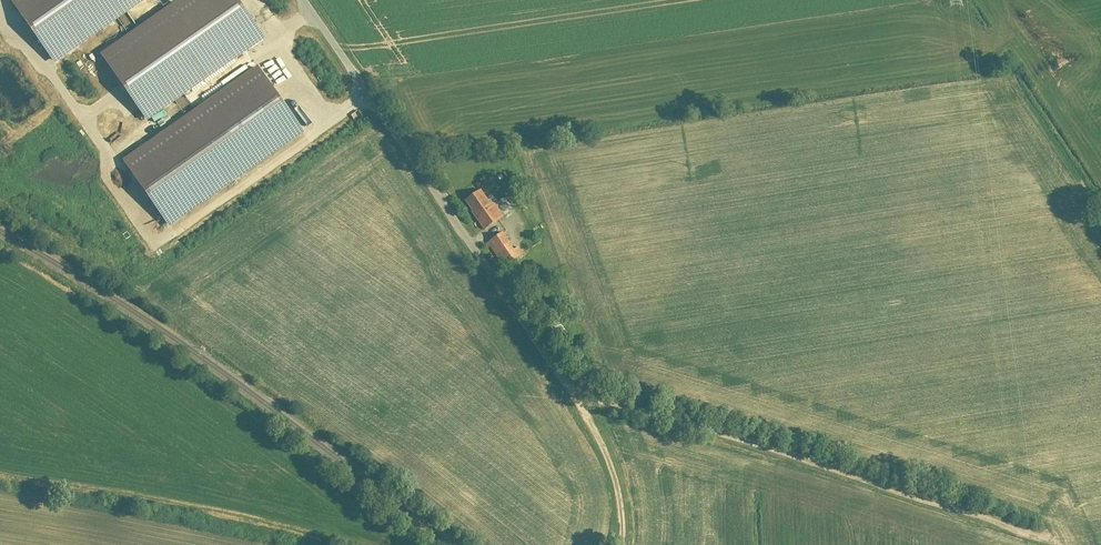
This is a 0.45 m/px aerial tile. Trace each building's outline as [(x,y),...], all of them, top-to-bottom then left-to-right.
[(56,63),(147,0),(12,0),(56,63)] [(105,55),(150,119),(266,39),(239,0),(186,0),(105,55)] [(487,191),(468,204),(487,232),(506,220),(487,191)] [(507,233),(489,246),(506,271),(524,259),(507,233)]
